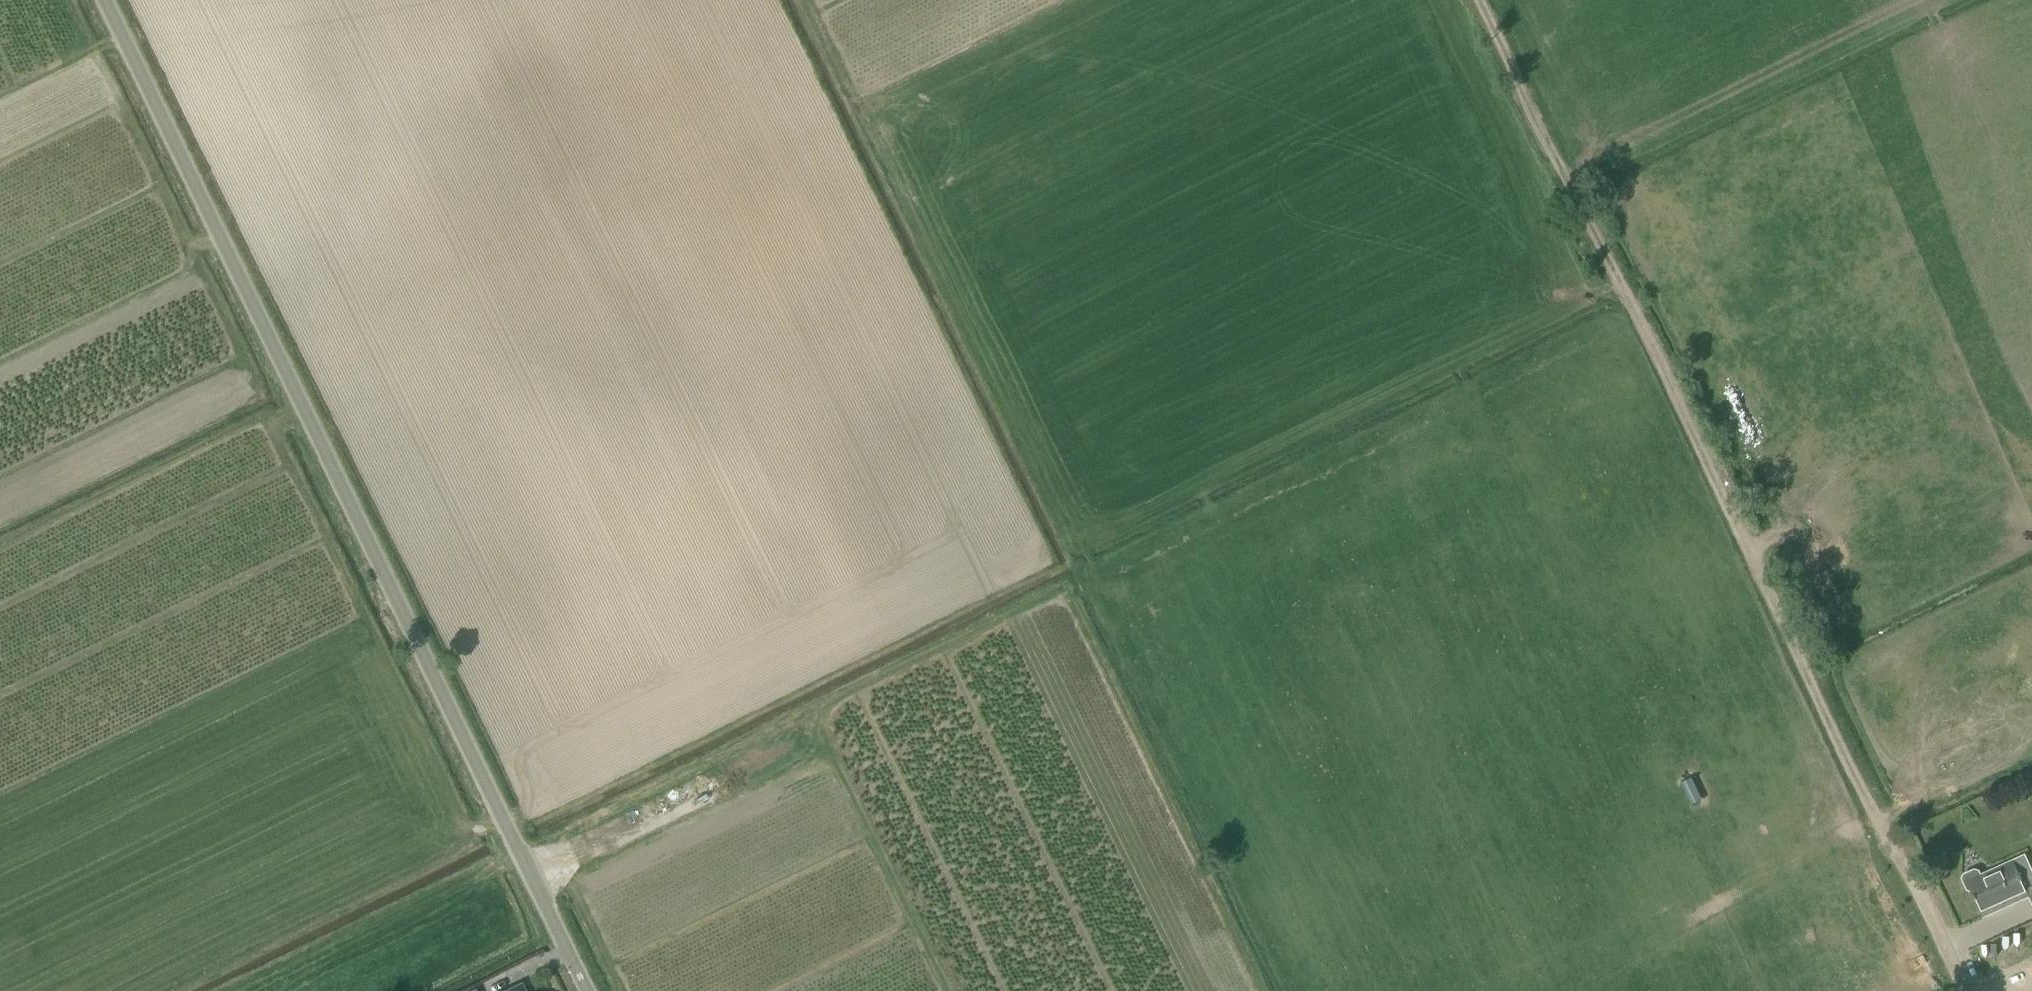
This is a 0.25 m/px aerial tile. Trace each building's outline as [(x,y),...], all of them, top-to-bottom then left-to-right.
[(1979,871),(1975,869),(1963,874),(1962,879),(1965,886),(1968,885),(1983,917),(2028,896),(2030,901),(2031,900),(2031,874),(2024,856),(1981,875),(1979,871)]
